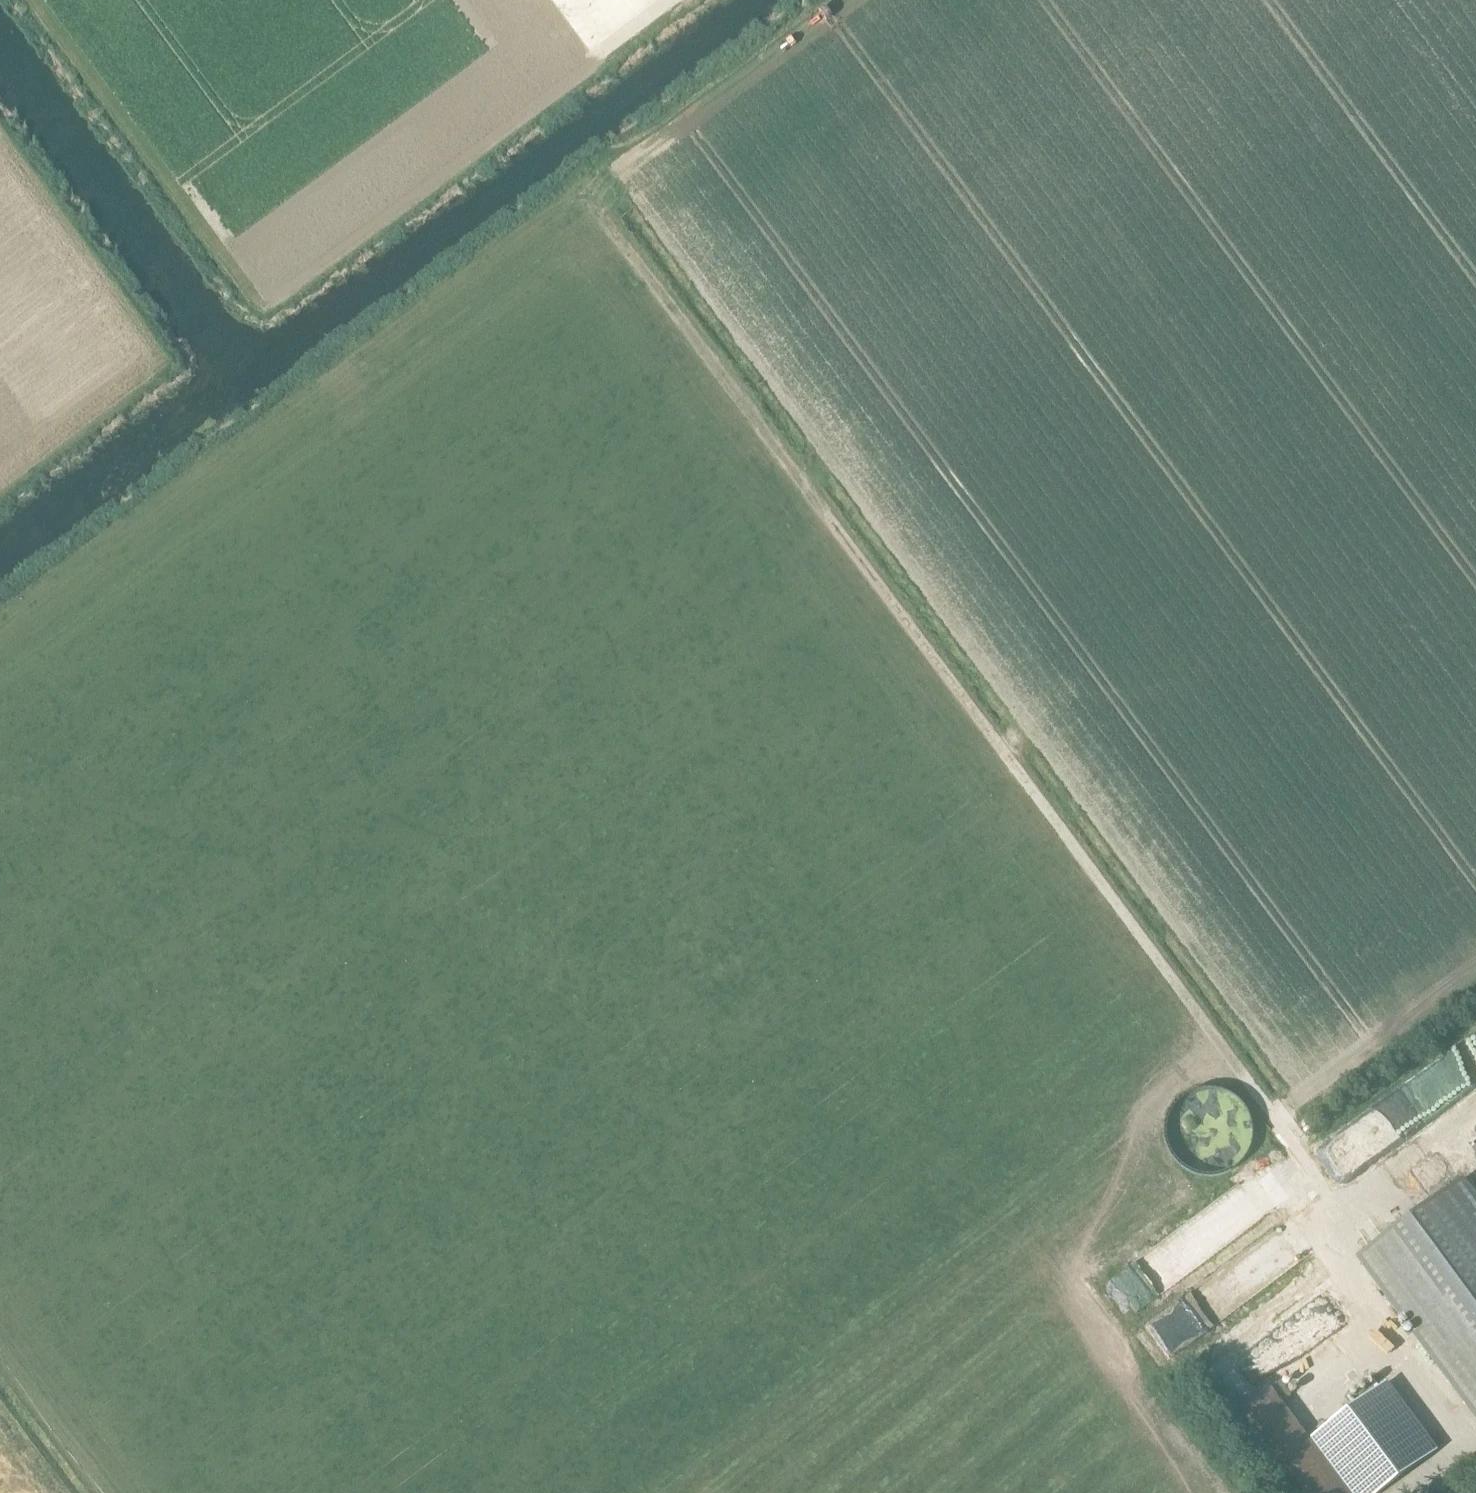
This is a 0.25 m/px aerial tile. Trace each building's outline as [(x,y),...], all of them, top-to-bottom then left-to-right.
[(1475,1409),(1475,1206),(1458,1182),(1361,1255),(1475,1409)] [(1293,1342),(1302,1362),(1329,1350),(1319,1330),(1293,1342)] [(1436,1450),(1386,1384),(1312,1439),(1352,1492),(1378,1492),(1436,1450)] [(1270,1389),(1228,1420),(1282,1492),(1347,1492),(1270,1389)]
